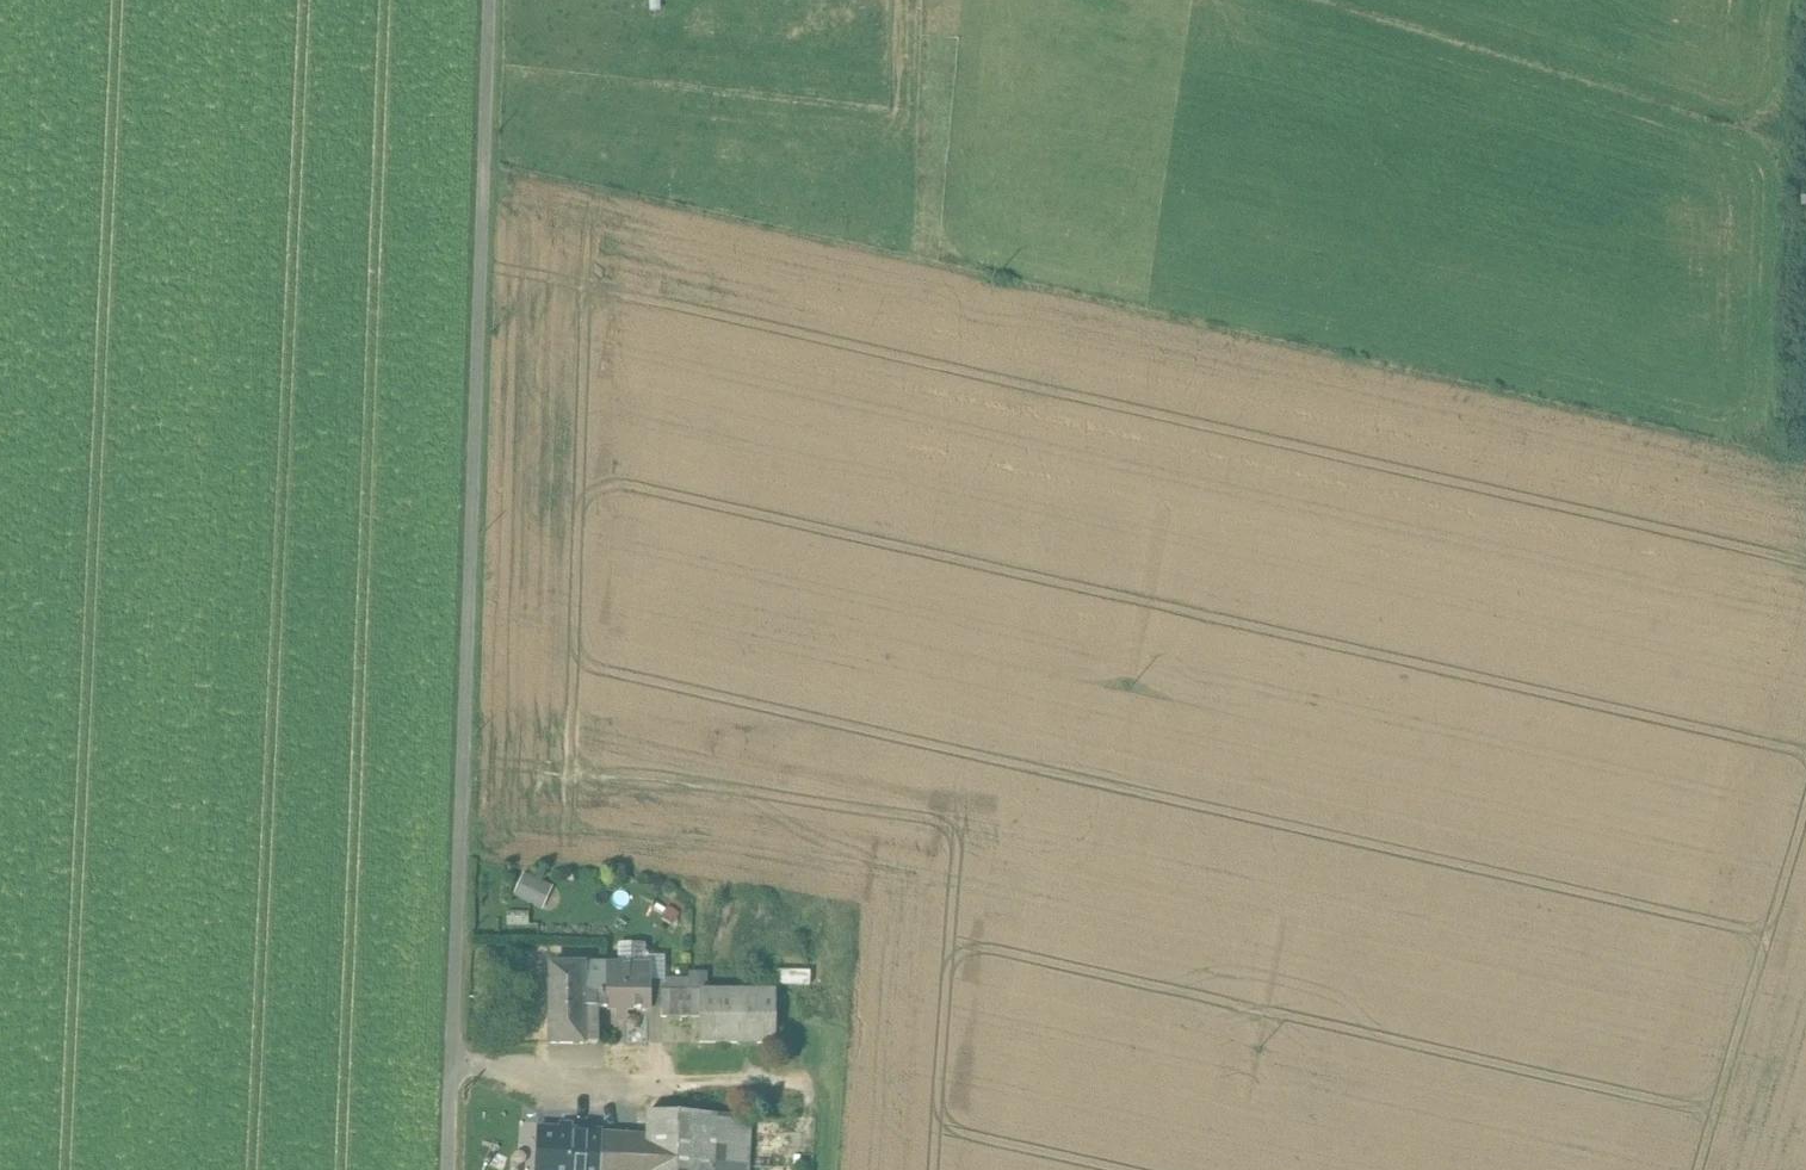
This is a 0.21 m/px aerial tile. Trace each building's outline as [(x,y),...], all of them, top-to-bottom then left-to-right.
[(543,909),(554,885),(526,872),(514,895),(543,909)] [(620,966),(585,965),(584,1043),(597,1043),(597,1008),(648,1008),(648,966),(644,966),(644,947),(620,946),(620,966)] [(585,965),(551,965),(550,1044),(584,1044),(584,1043),(585,965)] [(776,990),(700,991),(700,1017),(700,1043),(776,1043),(776,990)] [(700,991),(662,991),(661,1017),(700,1017),(700,991)] [(649,1111),(647,1169),(749,1169),(751,1115),(649,1111)] [(544,1131),(542,1169),(647,1169),(648,1134),(544,1131)]
